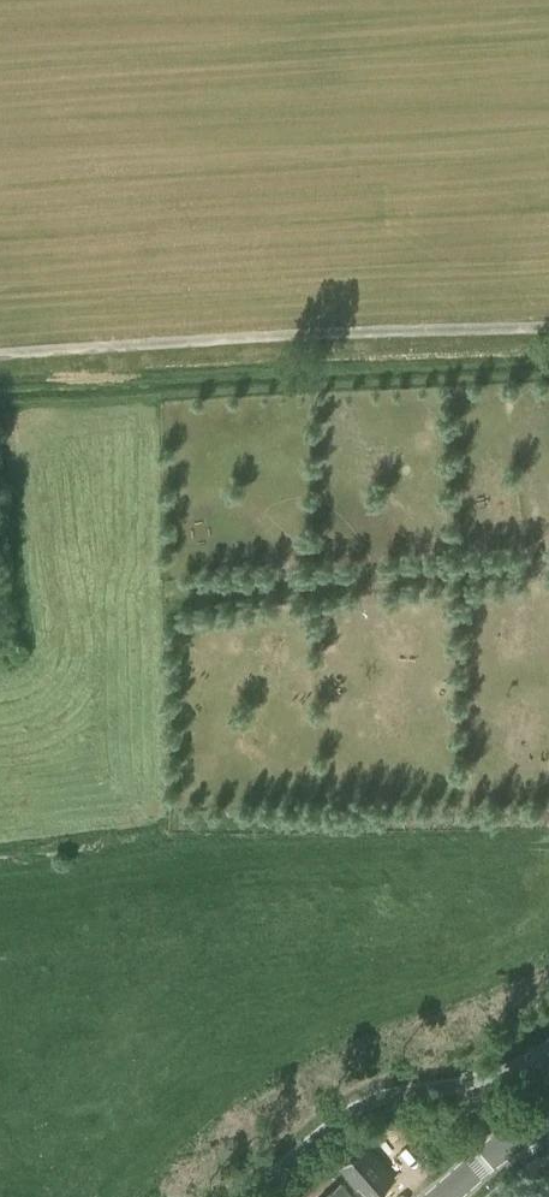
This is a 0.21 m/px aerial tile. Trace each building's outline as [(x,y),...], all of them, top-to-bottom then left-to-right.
[(337,1178),(333,1173),(323,1160),(290,1186),(298,1196),(313,1196),(337,1178)] [(340,1183),(323,1196),(352,1196),(340,1183)]
